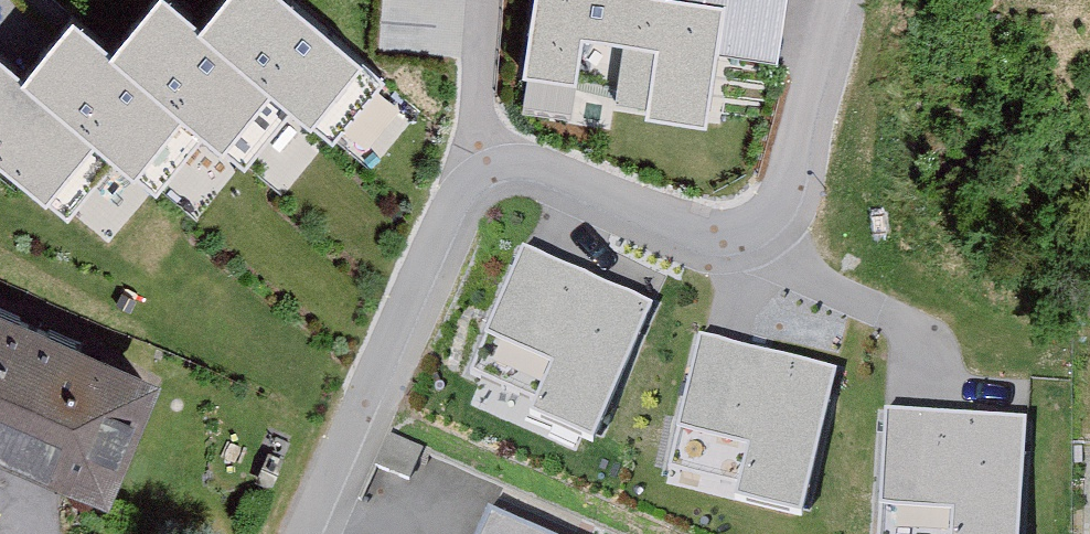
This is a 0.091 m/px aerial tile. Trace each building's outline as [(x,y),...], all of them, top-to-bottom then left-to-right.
[(165,0),(155,0),(110,53),(207,135),(245,167),(294,109),(200,30),(165,0)] [(283,0),(226,0),(200,30),(294,109),(336,143),(384,86),(283,0)] [(651,0),(534,0),(520,83),(703,112),(720,11),(651,0)] [(110,53),(72,21),(23,79),(118,159),(158,193),(207,135),(110,53)] [(0,60),(0,159),(70,217),(118,159),(23,79),(0,60)] [(650,303),(522,247),(467,370),(596,427),(650,303)] [(0,317),(0,434),(102,477),(144,379),(98,360),(101,352),(13,315),(10,321),(0,317)] [(835,367),(699,332),(666,462),(802,497),(835,367)] [(884,411),(877,533),(1017,533),(1024,419),(884,411)] [(270,433),(253,475),(268,481),(286,440),(270,433)] [(389,435),(377,467),(409,480),(421,449),(389,435)] [(488,511),(478,533),(532,533),(491,516),(488,511)]
